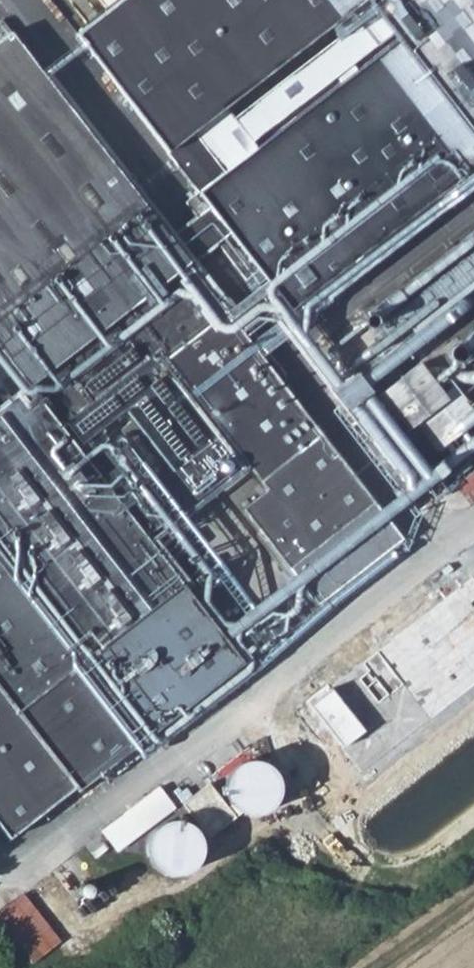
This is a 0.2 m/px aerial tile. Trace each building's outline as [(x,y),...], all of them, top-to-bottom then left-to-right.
[(4,831),(473,441),(473,242),(469,233),(473,229),(473,134),(378,0),(109,0),(77,26),(33,56),(7,31),(0,35),(0,825),(4,831)] [(292,798),(271,755),(229,775),(249,819),(292,798)] [(104,832),(119,852),(150,830),(135,809),(104,832)] [(154,831),(170,875),(212,861),(197,816),(154,831)]
